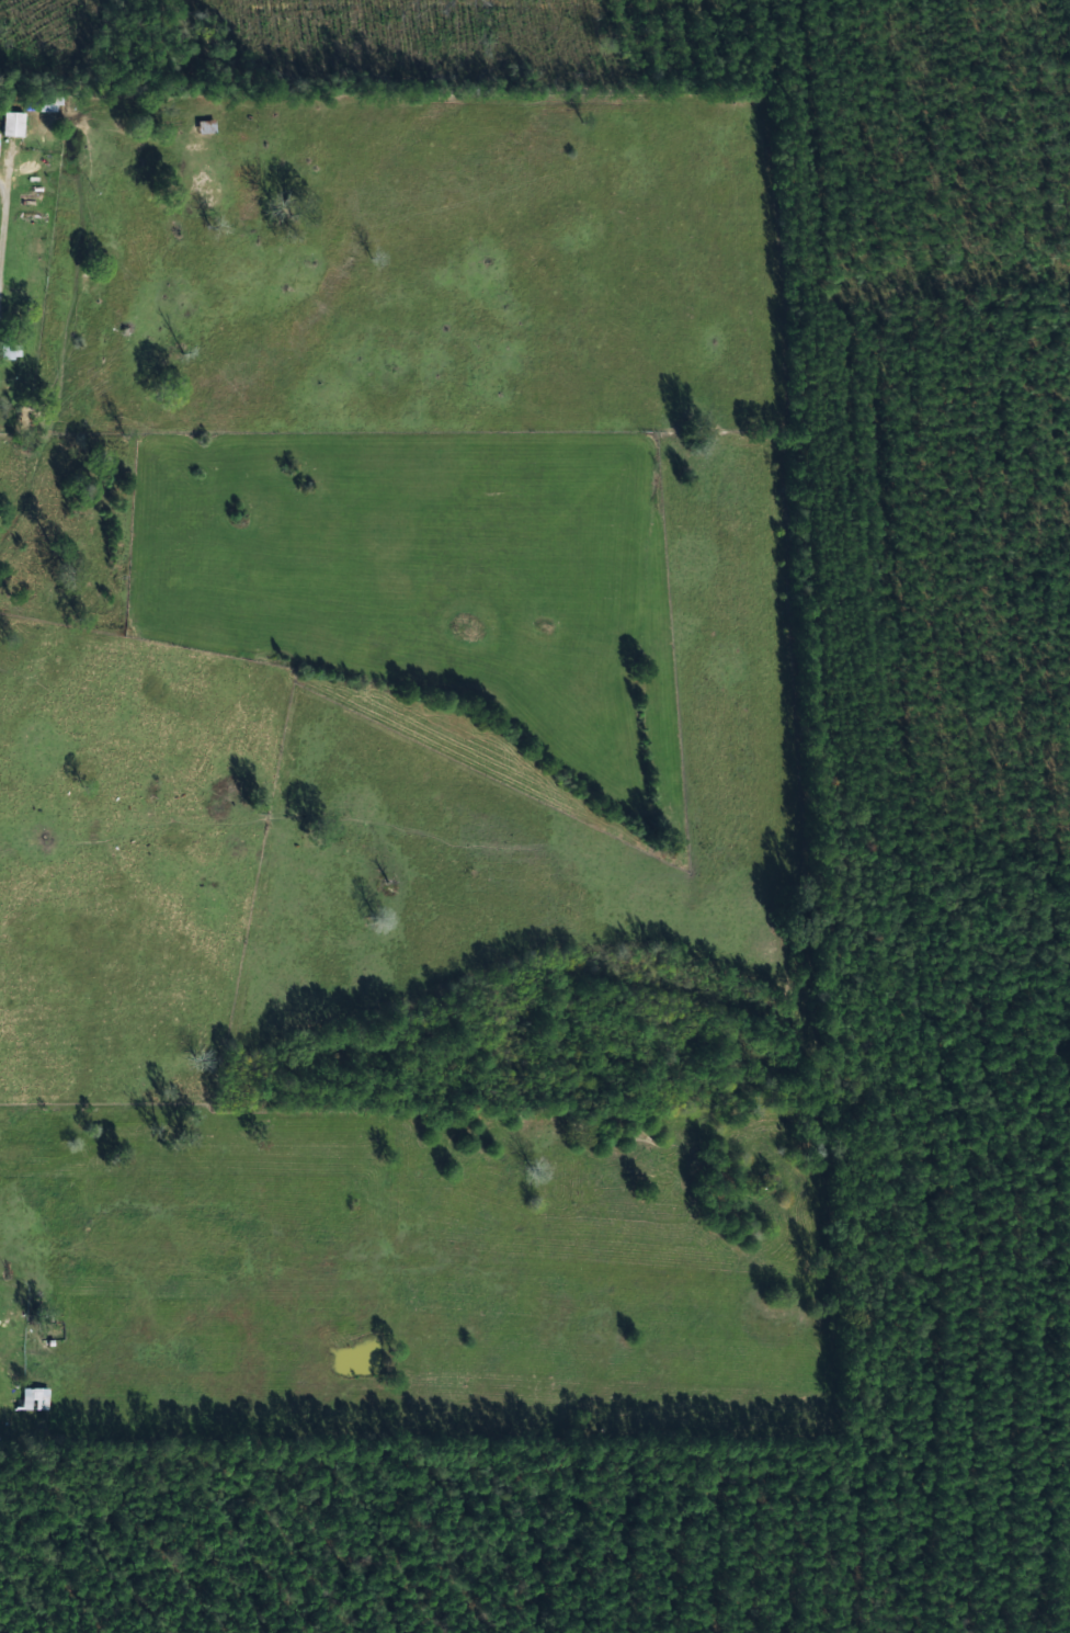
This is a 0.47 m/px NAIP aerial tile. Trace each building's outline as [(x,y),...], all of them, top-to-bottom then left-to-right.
[(1,113),(0,129),(0,138),(21,140),(22,115),(1,113)] [(13,360),(13,344),(0,344),(0,360),(13,360)]
